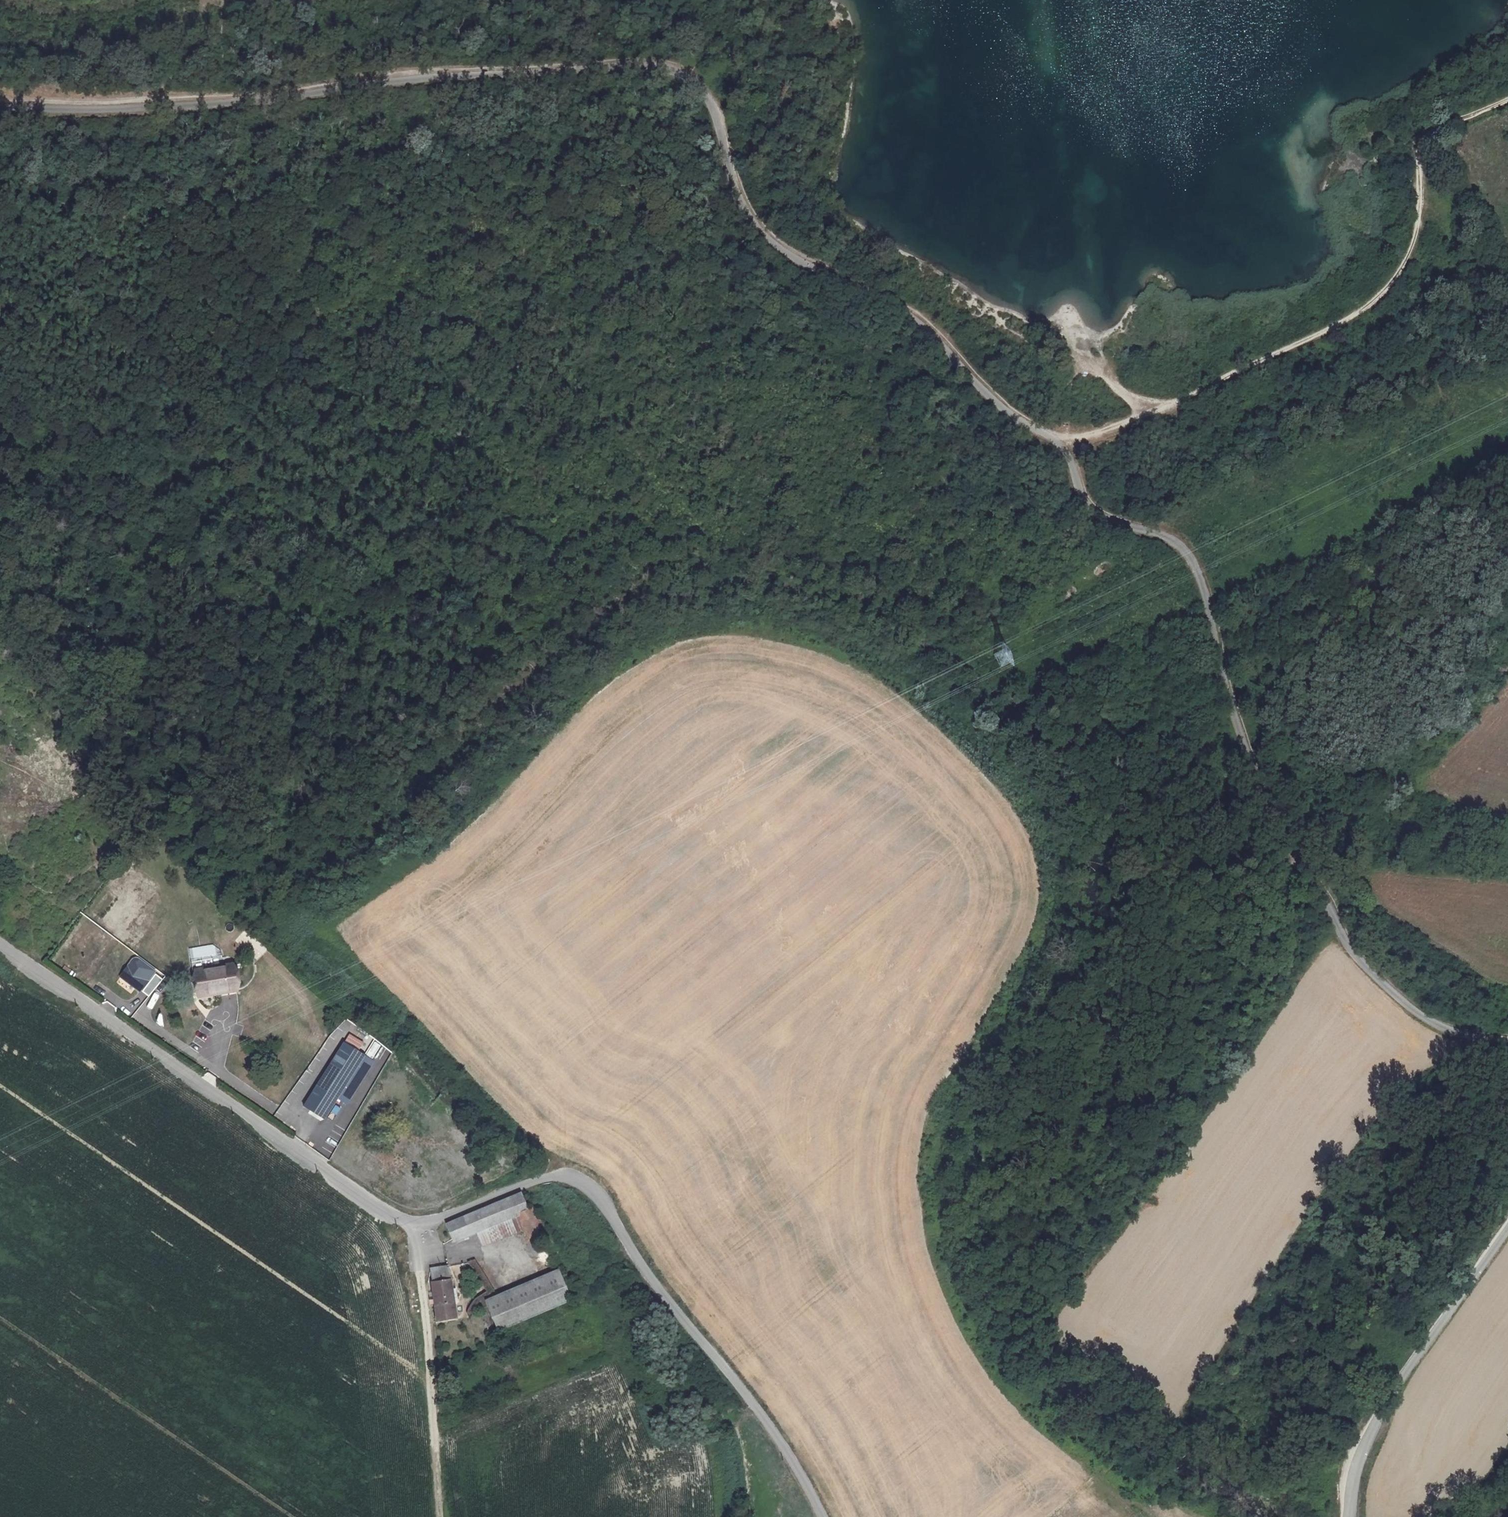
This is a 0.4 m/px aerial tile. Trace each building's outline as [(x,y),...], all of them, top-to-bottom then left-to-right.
[(191,948),(193,960),(220,955),(218,943),(191,948)] [(119,978),(140,993),(141,991),(154,974),(156,972),(136,956),(119,978)] [(235,967),(195,972),(198,994),(214,991),(214,996),(238,992),(235,967)] [(154,974),(141,991),(149,997),(162,979),(154,974)] [(341,1045),(303,1108),(324,1120),(361,1057),(341,1045)] [(217,1084),(219,1077),(206,1073),(203,1080),(217,1084)] [(521,1194),(447,1223),(455,1243),(521,1217),(529,1235),(543,1229),(536,1208),(528,1210),(521,1194)] [(450,1265),(430,1269),(435,1295),(430,1296),(431,1304),(436,1303),(439,1321),(458,1318),(450,1265)] [(561,1270),(488,1299),(499,1328),(572,1299),(561,1270)]
